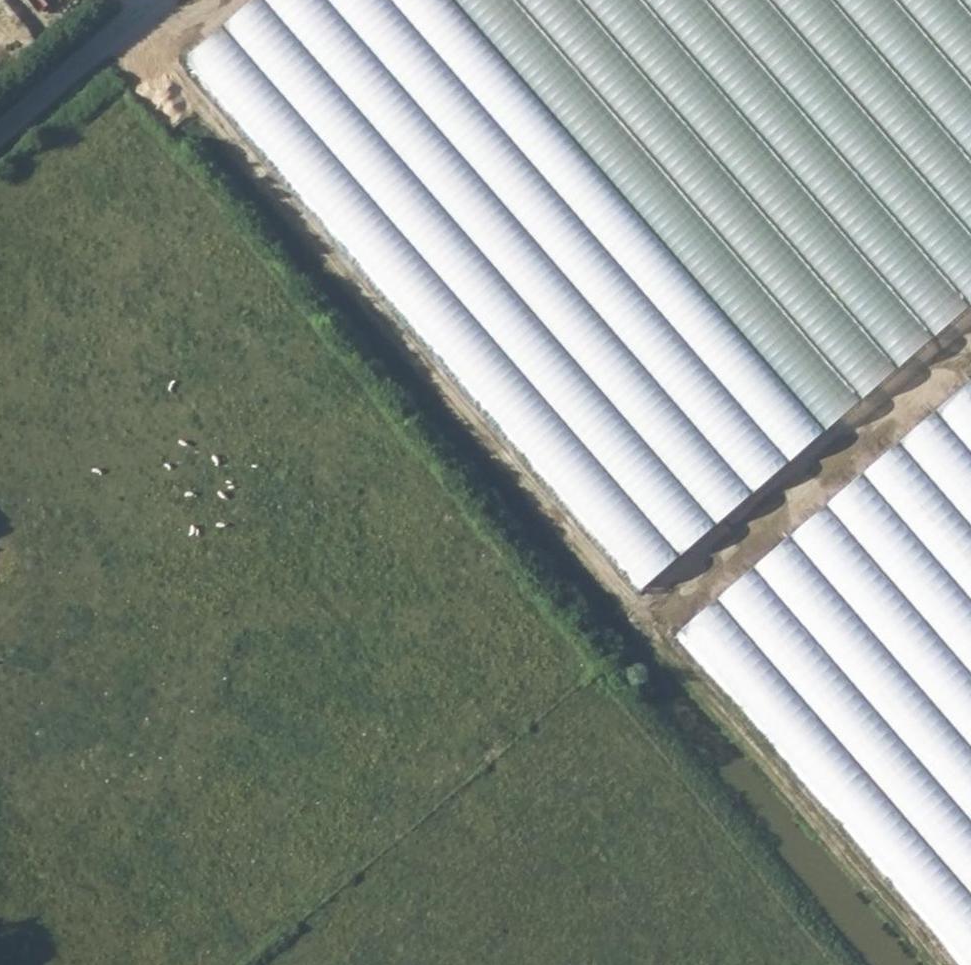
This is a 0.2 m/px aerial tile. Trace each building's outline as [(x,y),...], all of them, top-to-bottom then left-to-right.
[(640,587),(970,305),(970,0),(256,0),(182,64),(640,587)] [(958,964),(970,964),(970,386),(676,637),(958,964)]
